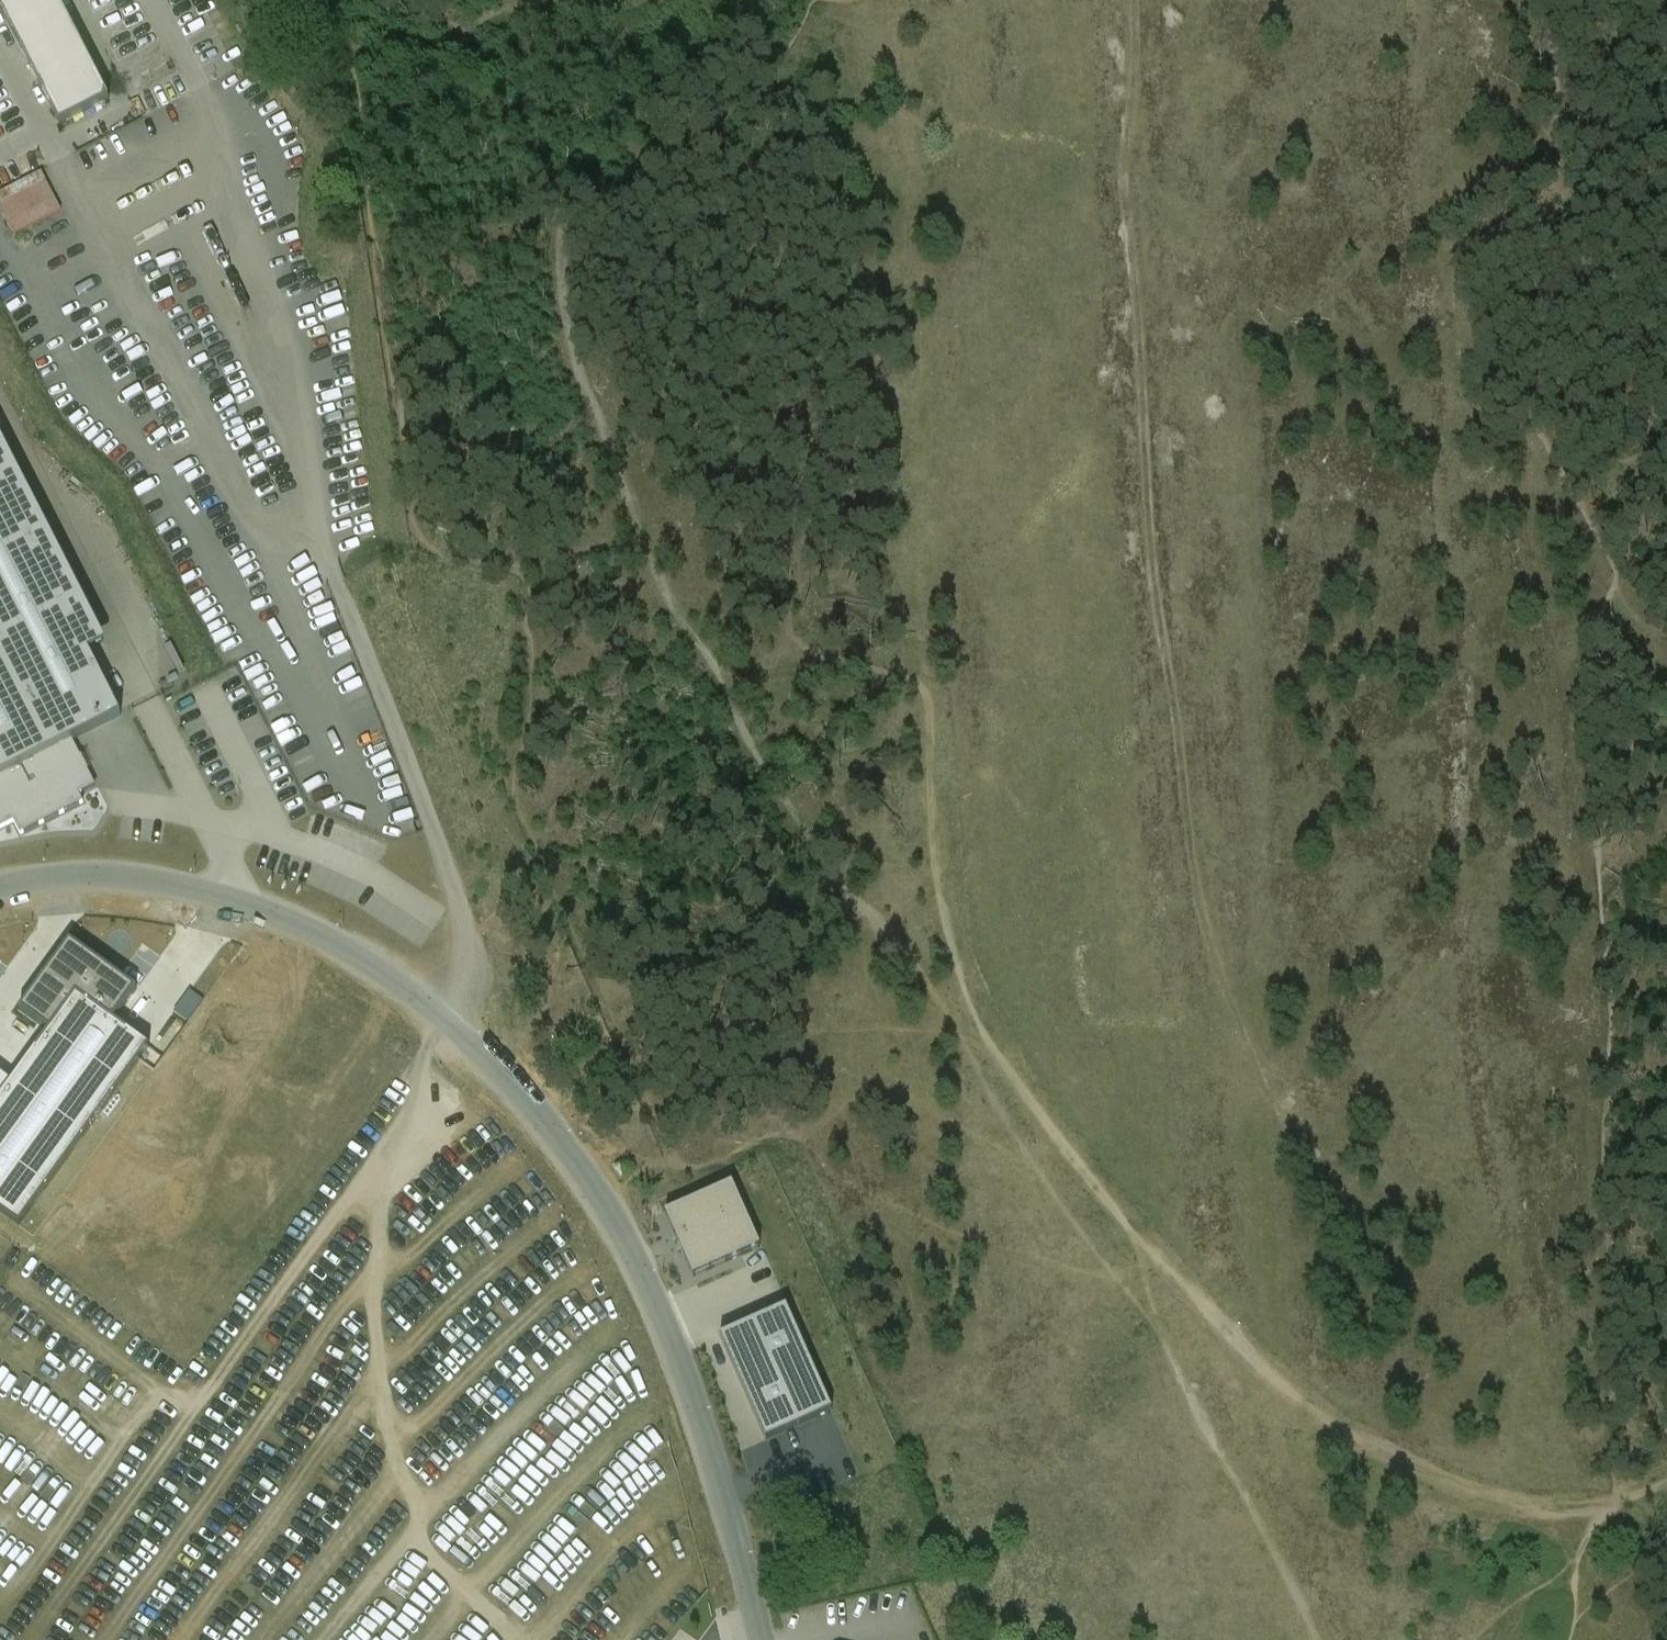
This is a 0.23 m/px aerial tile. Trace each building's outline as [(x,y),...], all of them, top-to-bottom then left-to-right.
[(112,84),(69,0),(3,0),(58,111),(112,84)] [(73,740),(121,715),(91,657),(106,650),(0,443),(0,777),(73,740)] [(0,777),(0,831),(16,824),(22,836),(86,805),(82,796),(96,789),(73,740),(0,777)] [(71,938),(23,1005),(53,1026),(15,1079),(0,1068),(0,1207),(21,1221),(148,1040),(112,1014),(134,982),(71,938)] [(733,1186),(666,1215),(694,1278),(761,1249),(733,1186)] [(787,1309),(721,1338),(767,1442),(833,1413),(787,1309)]
